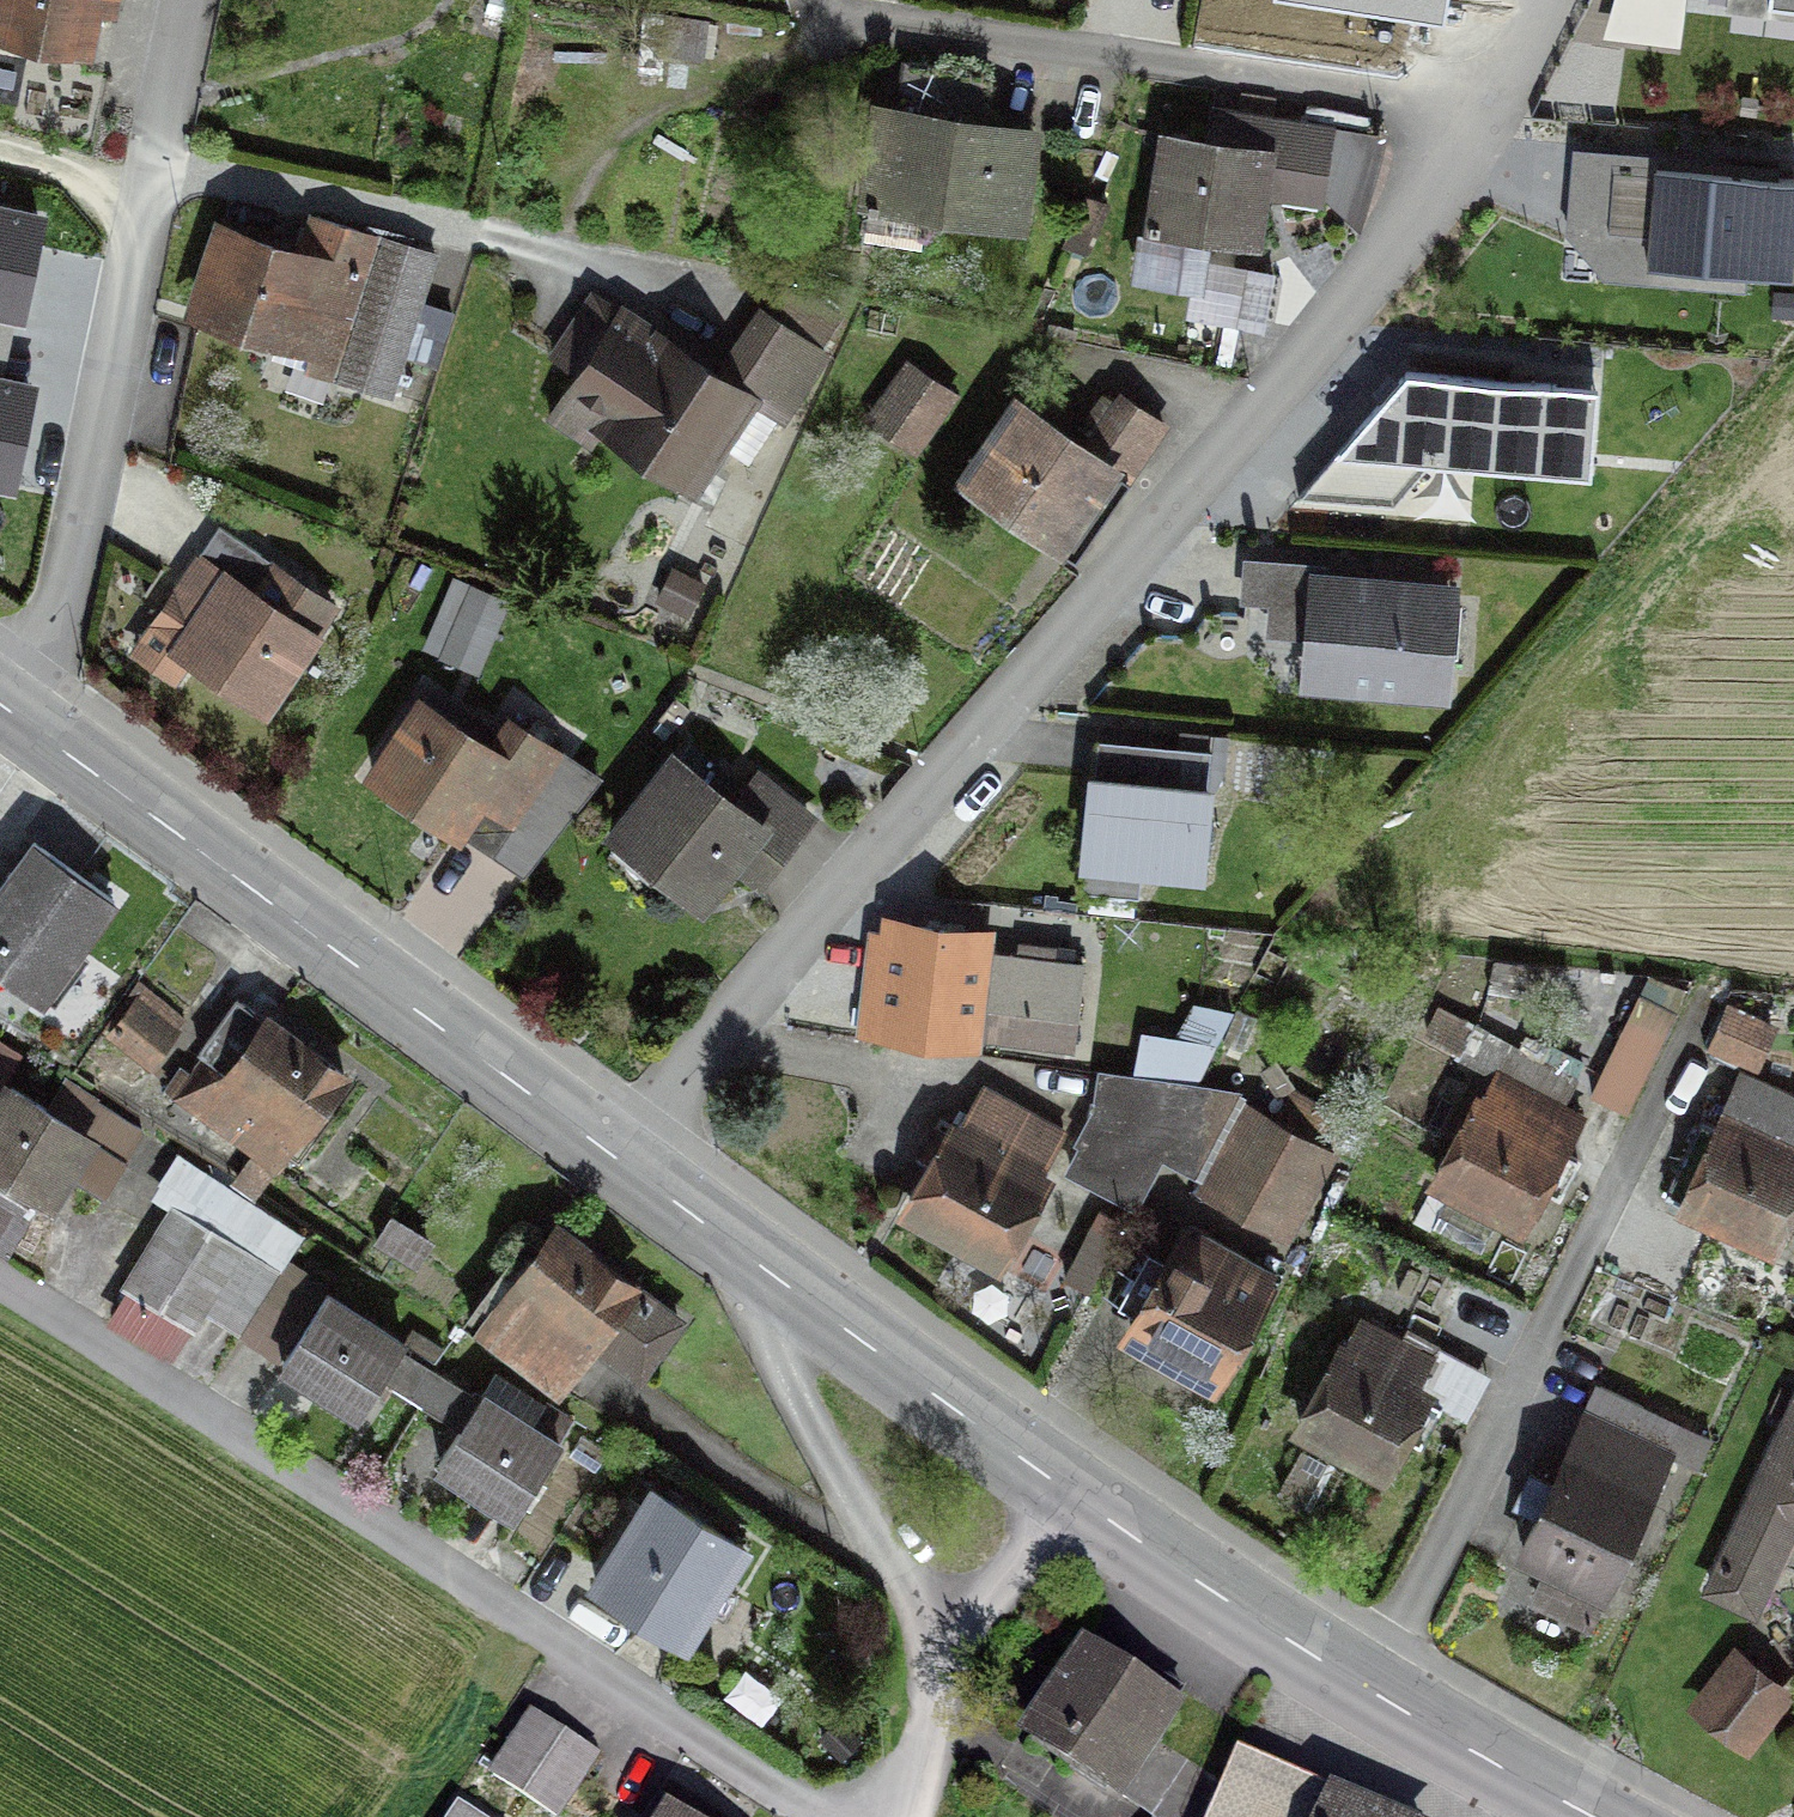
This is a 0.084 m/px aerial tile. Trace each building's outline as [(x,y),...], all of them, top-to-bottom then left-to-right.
[(82,56),(90,13),(108,16),(111,0),(0,0),(0,40),(82,56)] [(1443,25),(1447,0),(1280,0),(1443,25)] [(1771,11),(1793,14),(1793,0),(1772,0),(1771,11)] [(1013,223),(1026,138),(984,131),(986,118),(965,115),(971,79),(902,69),(895,116),(875,113),(860,212),(872,214),(873,207),(922,215),(923,209),(1013,223)] [(1255,172),(1318,181),(1325,131),(1233,117),(1233,113),(1207,109),(1201,150),(1165,144),(1153,222),(1143,221),(1135,278),(1190,286),(1198,232),(1245,239),(1255,172)] [(1793,210),(1793,178),(1664,168),(1657,261),(1789,271),(1793,210)] [(0,210),(0,309),(24,313),(42,217),(0,210)] [(429,257),(310,219),(297,258),(207,228),(194,268),(209,273),(195,315),(298,350),(293,364),(386,395),(429,257)] [(774,421),(818,355),(758,315),(714,382),(589,298),(549,358),(574,375),(561,394),(601,421),(597,427),(685,486),(713,444),(743,465),(774,421)] [(870,412),(918,444),(948,401),(901,368),(870,412)] [(1594,479),(1601,394),(1413,377),(1298,507),(1396,514),(1438,464),(1594,479)] [(0,381),(0,474),(15,476),(31,386),(0,381)] [(970,488),(1069,556),(1158,427),(1119,400),(1081,454),(1022,413),(970,488)] [(273,568),(214,528),(194,558),(196,559),(172,595),(199,613),(173,651),(259,709),(325,612),(286,586),(270,609),(252,600),(273,568)] [(1436,692),(1444,596),(1315,585),(1316,570),(1242,564),(1239,601),(1311,607),(1304,681),(1436,692)] [(458,618),(490,631),(501,604),(451,582),(436,616),(455,624),(458,618)] [(491,779),(521,799),(551,754),(506,723),(486,752),(416,705),(367,777),(453,835),(491,779)] [(1172,749),(1169,789),(1089,781),(1080,864),(1194,876),(1206,753),(1172,749)] [(778,854),(804,821),(752,779),(727,810),(671,766),(615,837),(694,900),(749,831),(778,854)] [(29,844),(0,884),(0,979),(32,1003),(107,901),(29,844)] [(970,1012),(1068,1023),(1075,965),(977,952),(979,940),(921,933),(922,926),(914,925),(913,932),(888,929),(886,945),(870,943),(860,1024),(876,1026),(875,1031),(967,1042),(970,1012)] [(145,1061),(178,1020),(140,989),(106,1030),(145,1061)] [(1193,1009),(1151,1000),(1143,1035),(1185,1044),(1193,1009)] [(1589,1093),(1623,1109),(1668,1017),(1635,1000),(1589,1093)] [(300,1048),(298,1051),(232,1002),(194,1055),(201,1060),(187,1079),(178,1073),(164,1092),(173,1099),(168,1107),(191,1124),(197,1117),(250,1155),(232,1180),(252,1195),(339,1077),(300,1048)] [(1705,1050),(1737,1066),(1756,1024),(1724,1009),(1705,1050)] [(1535,1190),(1553,1199),(1572,1162),(1555,1153),(1572,1120),(1554,1110),(1569,1081),(1435,1011),(1422,1035),(1491,1074),(1432,1182),(1516,1226),(1535,1190)] [(1157,1151),(1189,1090),(1102,1078),(1097,1113),(1065,1173),(1129,1206),(1157,1151)] [(1740,1080),(1718,1131),(1699,1123),(1662,1198),(1766,1246),(1793,1184),(1793,1105),(1740,1080)] [(90,1103),(72,1131),(6,1090),(0,1100),(0,1178),(41,1204),(62,1171),(97,1194),(136,1133),(90,1103)] [(1191,1169),(1229,1097),(1189,1090),(1157,1151),(1191,1169)] [(988,1259),(1045,1160),(1043,1159),(1055,1138),(977,1093),(964,1117),(962,1116),(906,1213),(988,1259)] [(1265,1231),(1311,1147),(1259,1117),(1210,1202),(1265,1231)] [(270,1278),(173,1212),(123,1293),(185,1330),(199,1306),(236,1329),(270,1278)] [(408,1264),(422,1243),(385,1220),(372,1241),(408,1264)] [(464,1323),(551,1389),(588,1339),(635,1374),(673,1323),(588,1260),(587,1262),(550,1234),(534,1256),(522,1247),(464,1323)] [(1126,1333),(1210,1380),(1269,1275),(1202,1237),(1190,1258),(1173,1249),(1126,1333)] [(239,1333),(274,1354),(314,1291),(279,1269),(239,1333)] [(378,1376),(418,1402),(434,1376),(394,1351),(397,1346),(322,1297),(277,1366),(353,1414),(378,1376)] [(1398,1438),(1415,1447),(1436,1409),(1408,1394),(1426,1362),(1354,1324),(1295,1428),(1378,1474),(1398,1438)] [(474,1402),(434,1376),(418,1402),(458,1427),(434,1466),(510,1514),(554,1445),(477,1397),(474,1402)] [(1705,1591),(1747,1611),(1787,1523),(1793,1526),(1793,1399),(1705,1591)] [(1663,1456),(1581,1417),(1548,1487),(1525,1477),(1514,1501),(1536,1512),(1517,1552),(1545,1565),(1529,1598),(1585,1625),(1663,1456)] [(589,1583),(680,1641),(739,1550),(647,1492),(589,1583)] [(1149,1816),(1203,1816),(1218,1784),(1146,1739),(1177,1692),(1137,1666),(1126,1685),(1081,1656),(1027,1738),(1149,1816)] [(1704,1709),(1738,1735),(1766,1697),(1733,1672),(1704,1709)] [(548,1816),(551,1816),(588,1761),(526,1720),(487,1777),(548,1816)] [(1228,1759),(1218,1784),(1203,1816),(1362,1816),(1228,1759)] [(452,1816),(488,1816),(465,1800),(452,1816)]
